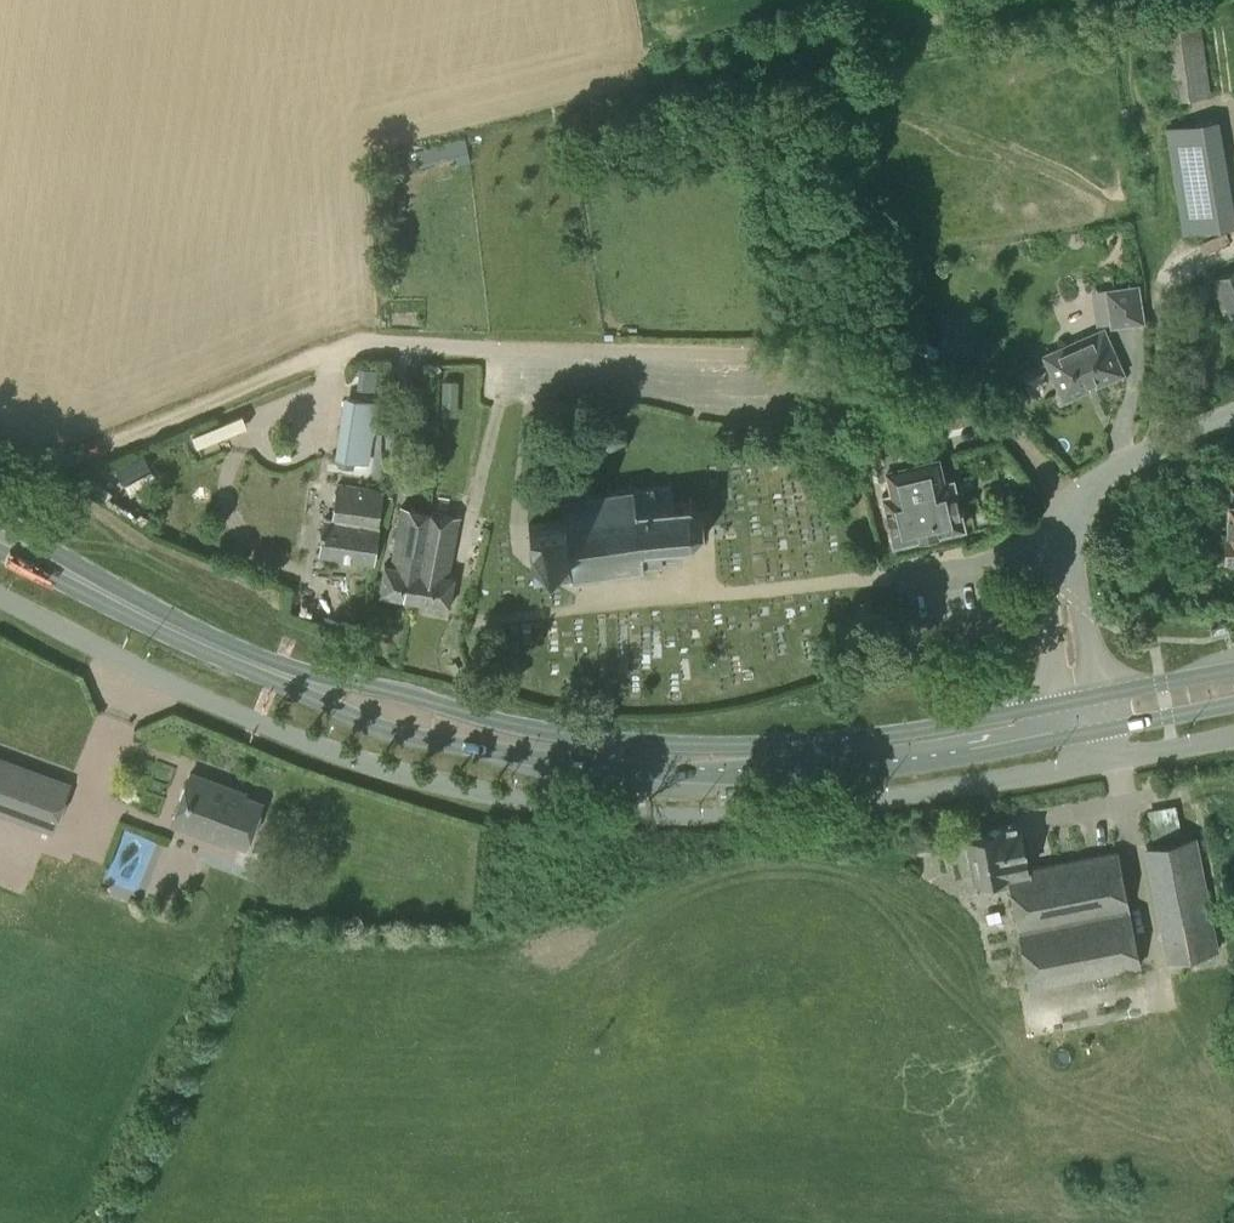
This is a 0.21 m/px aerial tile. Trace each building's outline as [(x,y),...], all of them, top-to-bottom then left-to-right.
[(1168,100),(1210,94),(1198,6),(1156,12),(1168,100)] [(1179,212),(1233,203),(1219,119),(1171,127),(1164,128),(1179,212)] [(1233,203),(1179,212),(1182,233),(1233,225),(1233,211),(1233,203)] [(1213,278),(1233,322),(1233,321),(1233,269),(1213,278)] [(1110,327),(1145,321),(1139,282),(1104,288),(1110,327)] [(1063,399),(1123,372),(1103,327),(1043,354),(1063,399)] [(377,370),(360,367),(356,388),(373,391),(377,370)] [(442,381),(442,398),(458,398),(458,381),(442,381)] [(367,461),(376,402),(348,398),(338,457),(367,461)] [(385,451),(401,451),(400,426),(385,426),(385,451)] [(602,450),(629,447),(627,429),(600,432),(602,450)] [(860,441),(849,444),(854,464),(865,461),(860,441)] [(942,481),(937,457),(910,463),(906,448),(873,457),(878,480),(888,478),(891,492),(882,494),(893,542),(963,526),(952,478),(942,481)] [(116,469),(123,482),(151,468),(144,454),(116,469)] [(377,527),(383,489),(338,482),(332,520),(324,519),(319,553),(373,561),(378,527),(377,527)] [(676,505),(673,484),(561,498),(564,519),(528,524),(533,560),(568,556),(571,575),(661,564),(661,560),(677,558),(675,543),(692,541),(702,528),(700,513),(688,504),(676,505)] [(1230,486),(1230,504),(1228,503),(1228,533),(1226,533),(1225,557),(1233,557),(1233,486),(1230,486)] [(412,599),(427,511),(401,506),(390,564),(384,563),(379,593),(412,599)] [(427,511),(412,599),(449,606),(454,575),(449,575),(459,516),(427,511)] [(71,782),(0,755),(0,814),(52,833),(71,782)] [(245,844),(261,802),(243,796),(244,792),(191,773),(173,821),(226,841),(228,838),(245,844)] [(1180,802),(1150,805),(1152,826),(1182,823),(1180,802)] [(1028,868),(1018,820),(986,827),(987,832),(965,836),(974,879),(995,874),(998,886),(1009,884),(1030,986),(1139,965),(1116,850),(1028,868)] [(1168,959),(1217,949),(1195,836),(1146,845),(1168,959)]
